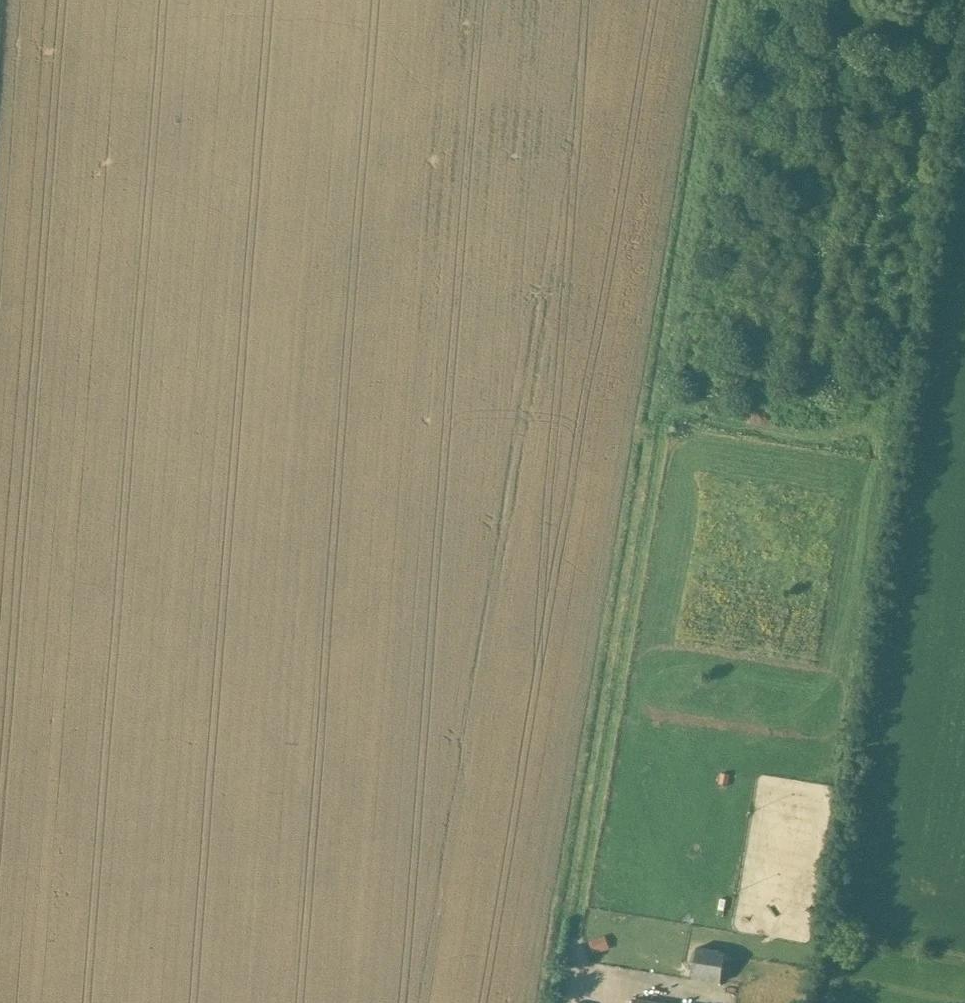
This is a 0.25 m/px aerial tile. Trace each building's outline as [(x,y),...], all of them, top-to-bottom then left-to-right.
[(692,978),(721,983),(727,952),(699,947),(692,978)]
